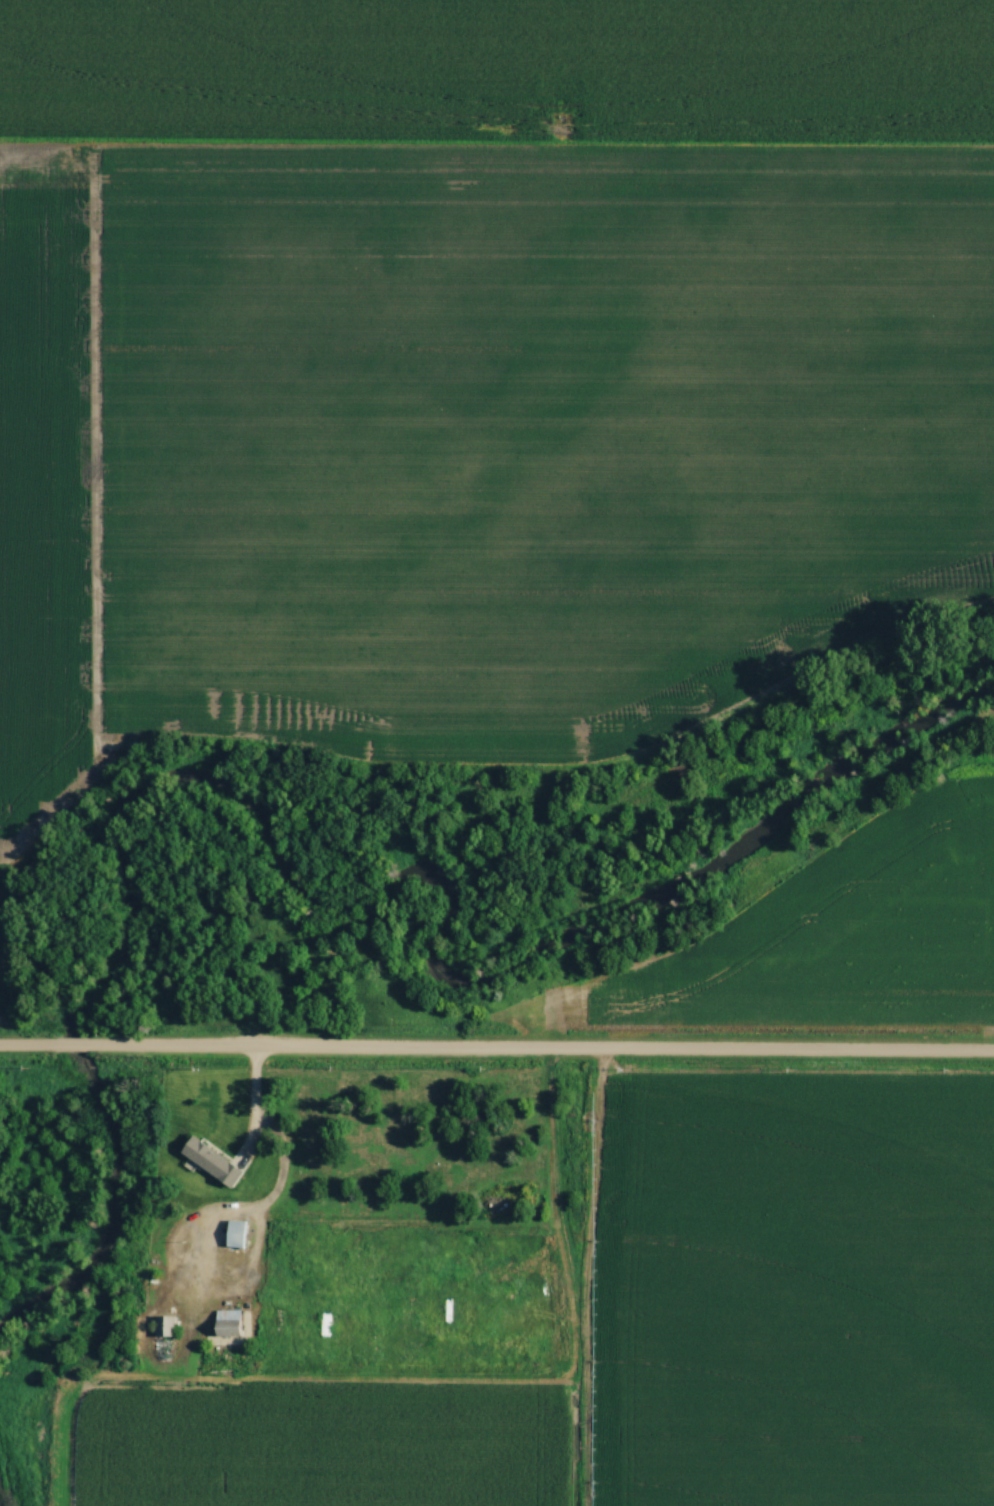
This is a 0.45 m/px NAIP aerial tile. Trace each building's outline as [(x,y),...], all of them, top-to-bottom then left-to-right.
[(181,1155),(234,1190),(246,1172),(193,1137),(181,1155)] [(229,1249),(245,1249),(245,1223),(229,1223),(229,1249)] [(242,1312),(217,1312),(217,1337),(242,1337),(242,1312)] [(176,1338),(176,1318),(155,1318),(155,1338),(176,1338)]
